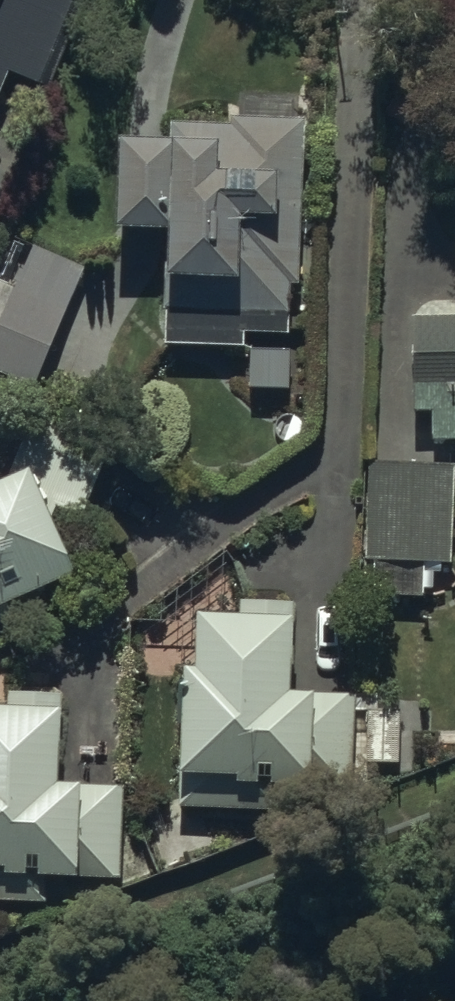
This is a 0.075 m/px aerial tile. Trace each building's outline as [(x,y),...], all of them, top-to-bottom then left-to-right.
[(9,84),(38,96),(77,0),(0,0),(0,105),(9,84)] [(299,293),(300,126),(230,125),(229,132),(168,131),(167,156),(114,155),(113,247),(164,248),(163,355),(240,356),(240,342),(290,342),(290,293),(299,293)] [(31,250),(12,293),(0,288),(0,382),(31,395),(85,273),(31,250)] [(408,327),(410,424),(428,424),(429,453),(454,453),(454,326),(408,327)] [(3,490),(0,492),(0,630),(12,625),(9,617),(74,589),(65,566),(117,441),(38,408),(3,490)] [(454,471),(367,468),(364,569),(374,569),(372,602),(424,604),(426,569),(450,570),(454,471)] [(291,699),(292,608),(238,608),(238,628),(197,628),(196,682),(181,682),(180,818),(279,818),(279,802),(292,802),(292,819),(330,819),(330,809),(350,809),(351,783),(360,783),(361,726),(355,726),(355,699),(291,699)] [(59,699),(9,698),(8,720),(0,720),(0,909),(47,910),(48,889),(80,889),(80,886),(118,887),(120,798),(57,797),(59,699)] [(365,699),(366,768),(408,767),(407,698),(365,699)]
